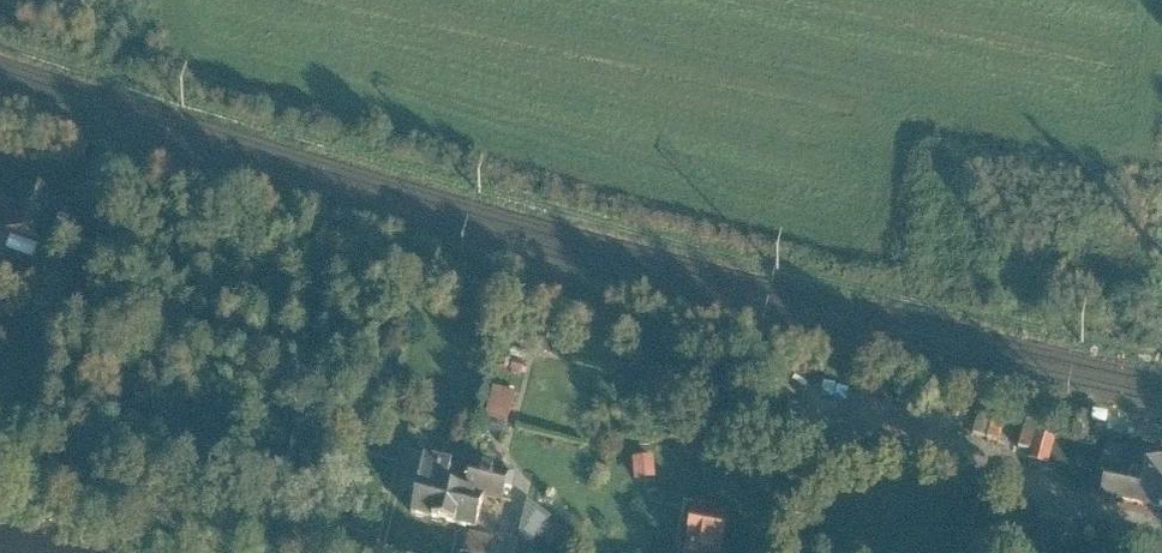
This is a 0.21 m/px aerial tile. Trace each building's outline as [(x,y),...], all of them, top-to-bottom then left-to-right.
[(39,240),(46,222),(53,205),(22,193),(19,200),(0,193),(0,226),(39,240)] [(491,418),(512,423),(520,392),(498,386),(491,418)] [(1033,458),(1054,465),(1062,438),(1041,432),(1033,458)] [(1124,506),(1140,509),(1160,512),(1161,502),(1161,460),(1132,455),(1128,479),(1101,475),(1097,502),(1124,506)] [(406,521),(430,525),(476,533),(482,499),(436,491),(440,468),(416,464),(412,487),(406,521)] [(726,515),(691,509),(683,552),(720,552),(726,515)] [(553,518),(540,534),(558,549),(571,533),(553,518)]
